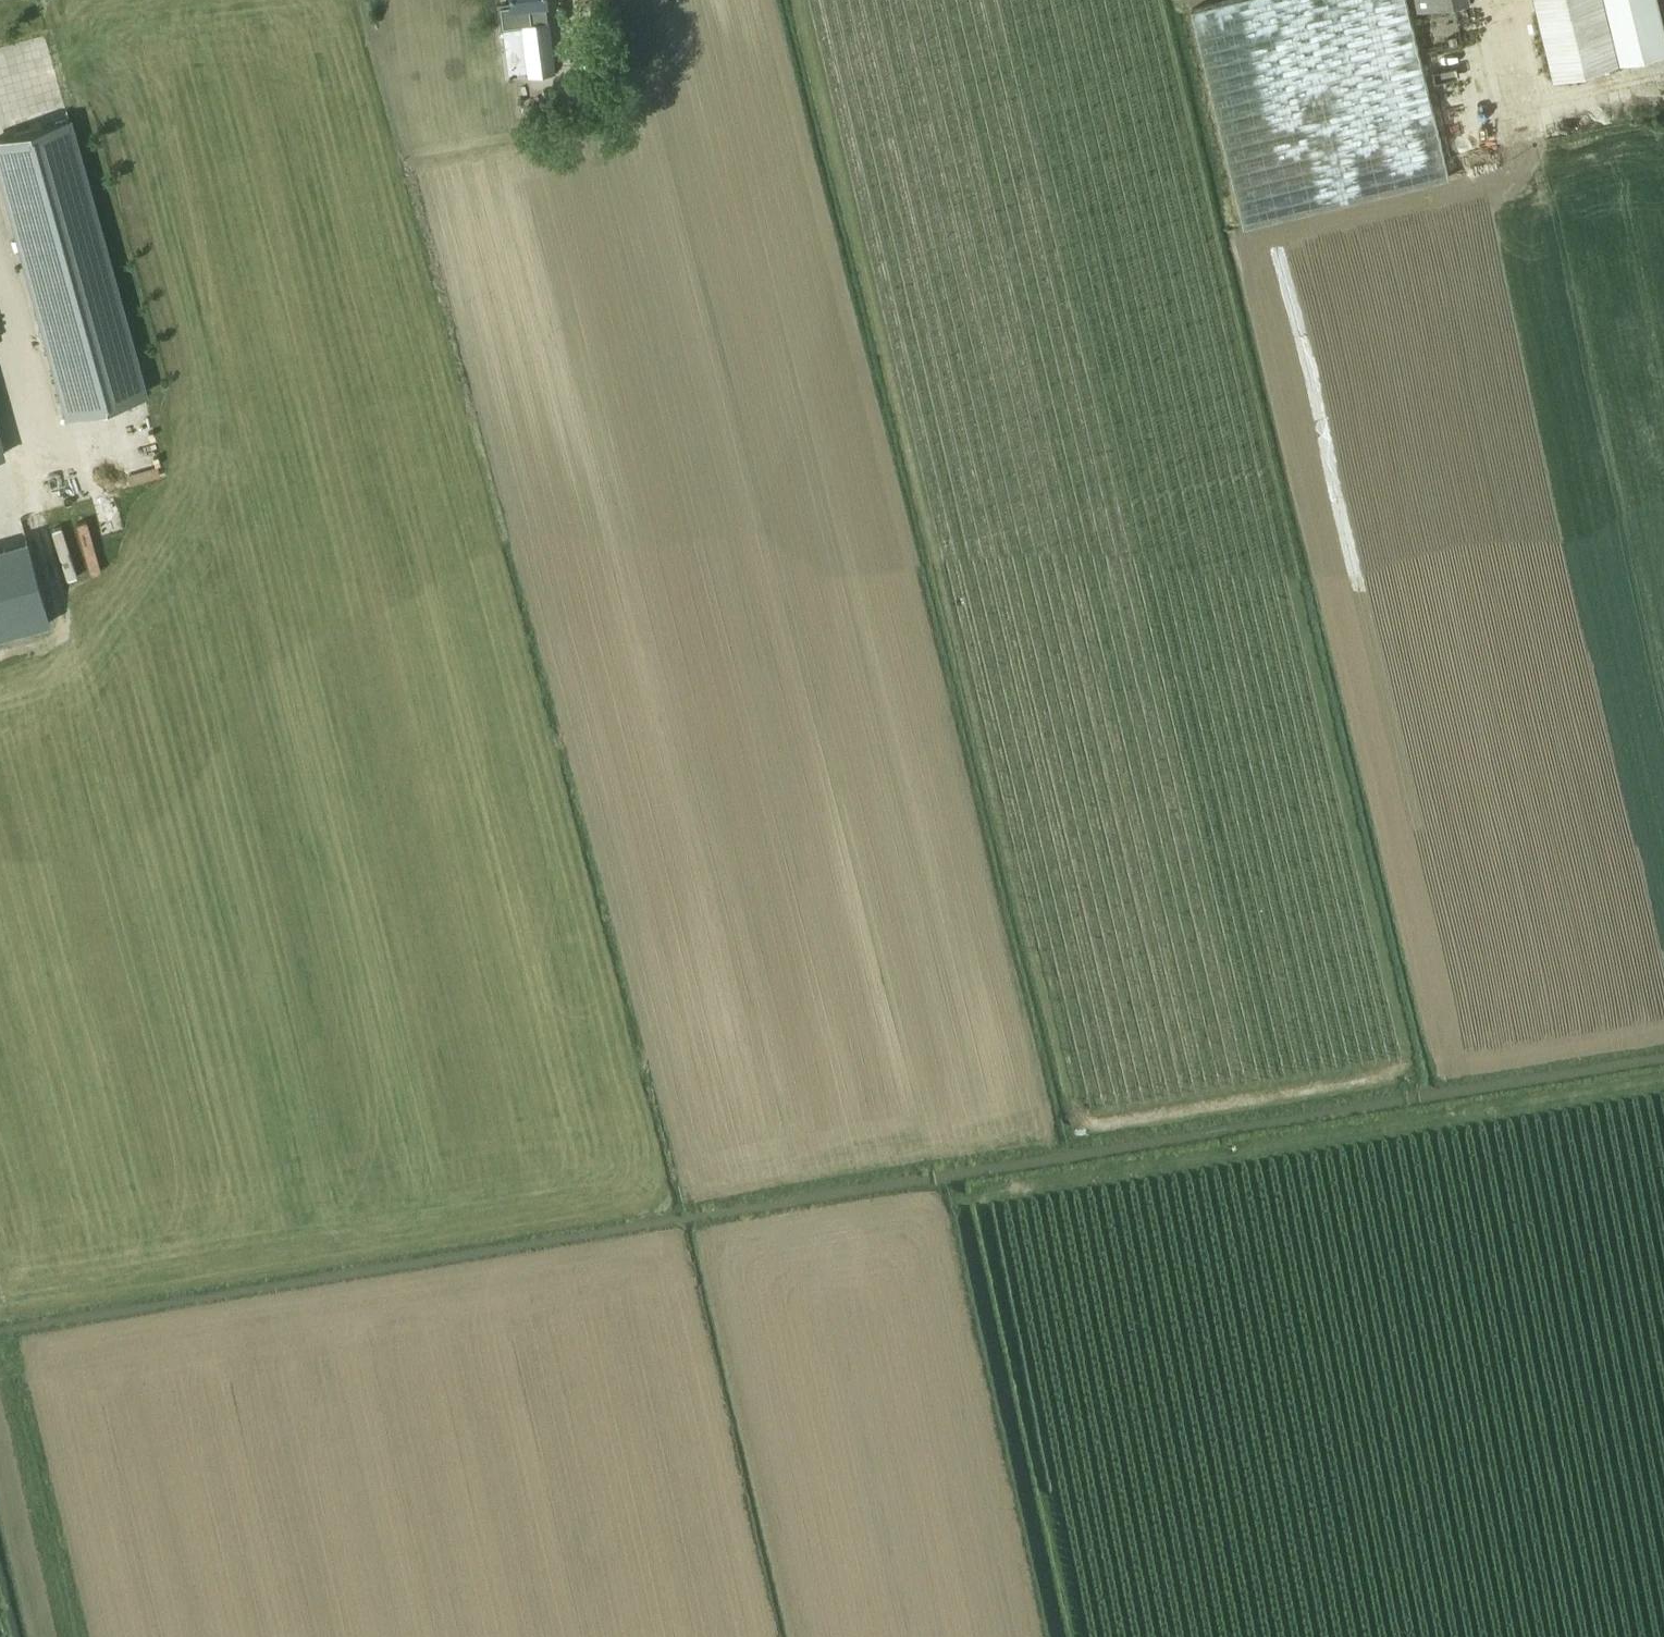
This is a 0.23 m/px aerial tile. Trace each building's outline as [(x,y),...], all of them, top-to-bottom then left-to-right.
[(511,5),(527,3),(529,21),(520,23),(528,77),(555,73),(548,19),(547,19),(545,1),(545,0),(510,0),(511,5)] [(1449,177),(1407,0),(1230,0),(1192,9),(1245,227),(1449,177)] [(1418,10),(1471,0),(1416,0),(1418,10)] [(1555,78),(1663,51),(1663,25),(1658,0),(1536,0),(1555,78)] [(68,414),(144,394),(68,119),(0,138),(0,168),(68,414)]
